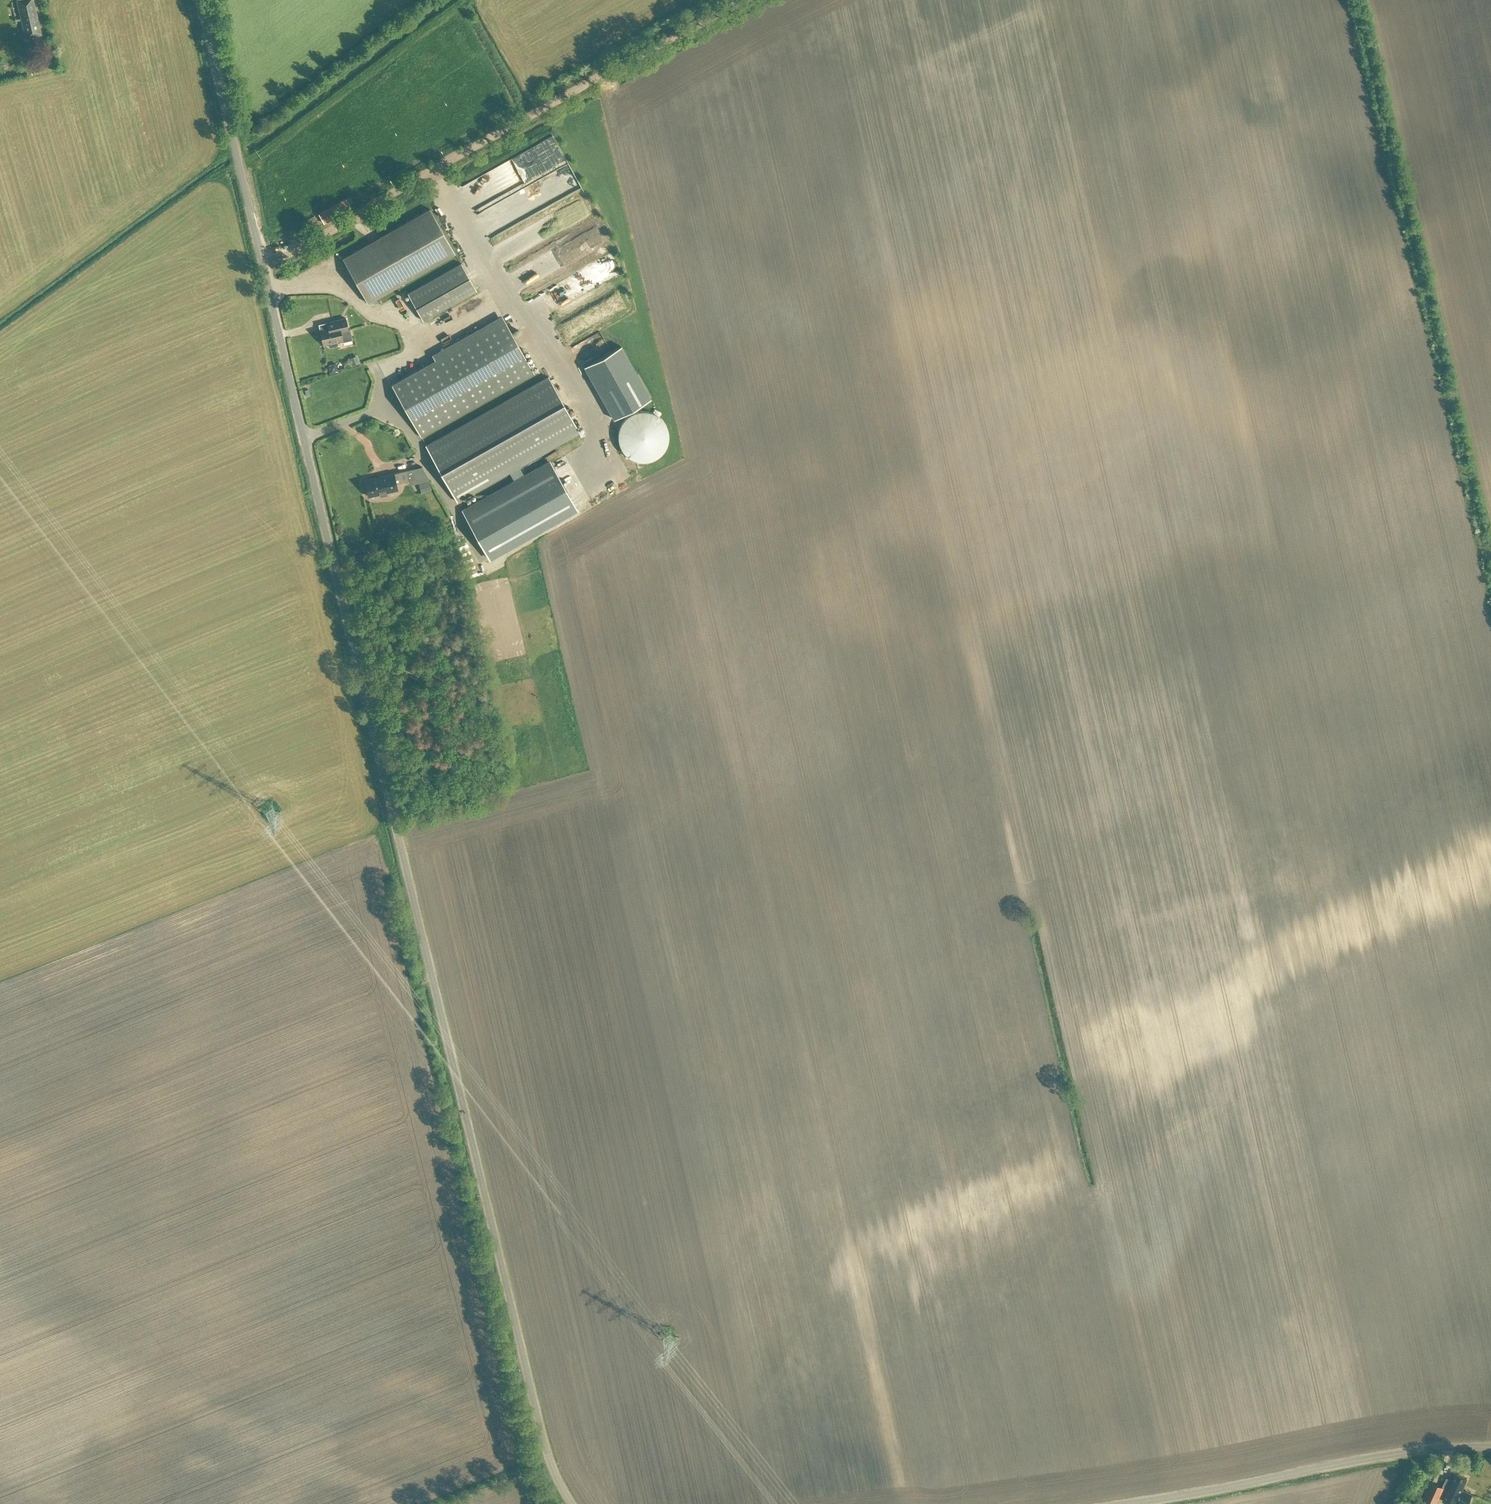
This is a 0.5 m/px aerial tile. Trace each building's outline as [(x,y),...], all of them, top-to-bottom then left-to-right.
[(33,0),(19,0),(17,0),(26,37),(40,34),(33,0)] [(559,161),(566,158),(559,144),(564,141),(559,131),(546,137),(559,161)] [(489,235),(581,190),(568,163),(475,207),(489,235)] [(319,214),(324,223),(350,208),(348,204),(351,203),(348,197),(319,214)] [(368,303),(389,291),(455,253),(430,209),(342,258),(368,303)] [(423,321),(476,290),(461,263),(407,293),(423,321)] [(420,437),(534,373),(501,315),(431,354),(435,360),(391,384),(420,437)] [(338,344),(337,340),(342,339),(343,342),(352,340),(350,329),(348,330),(345,318),(331,321),(332,327),(320,330),(323,343),(327,342),(328,346),(330,347),(336,346),(338,344)] [(582,365),(611,417),(649,396),(619,344),(582,365)] [(357,355),(349,358),(351,365),(360,362),(357,355)] [(548,377),(425,446),(456,501),(579,432),(548,377)] [(656,458),(657,457),(659,456),(661,455),(662,453),(663,452),(664,450),(665,448),(666,446),(667,445),(668,443),(668,441),(668,439),(668,437),(668,435),(668,433),(668,431),(667,429),(667,427),(666,425),(665,423),(664,422),(663,420),(661,419),(660,417),(658,416),(657,415),(655,414),(653,413),(651,412),(649,412),(647,411),(645,411),(643,411),(641,411),(639,411),(637,412),(635,412),(634,413),(632,414),(630,415),(628,416),(627,417),(625,419),(624,420),(623,422),(622,423),(621,425),(620,427),(619,429),(619,431),(618,433),(618,435),(618,437),(618,439),(619,441),(619,443),(620,445),(620,447),(621,448),(622,450),(623,452),(625,453),(626,455),(628,456),(629,457),(631,458),(633,459),(635,460),(637,460),(639,461),(641,461),(643,461),(645,461),(647,461),(649,461),(650,460),(652,460),(654,459),(656,458)] [(548,461),(461,510),(489,560),(576,511),(548,461)] [(406,470),(398,472),(364,480),(368,496),(379,493),(379,496),(386,494),(386,492),(397,489),(395,483),(408,480),(406,470)] [(1453,1503),(1465,1503),(1470,1494),(1460,1489),(1466,1477),(1455,1472),(1450,1483),(1445,1480),(1442,1486),(1431,1481),(1423,1498),(1434,1503),(1437,1496),(1453,1503)]
